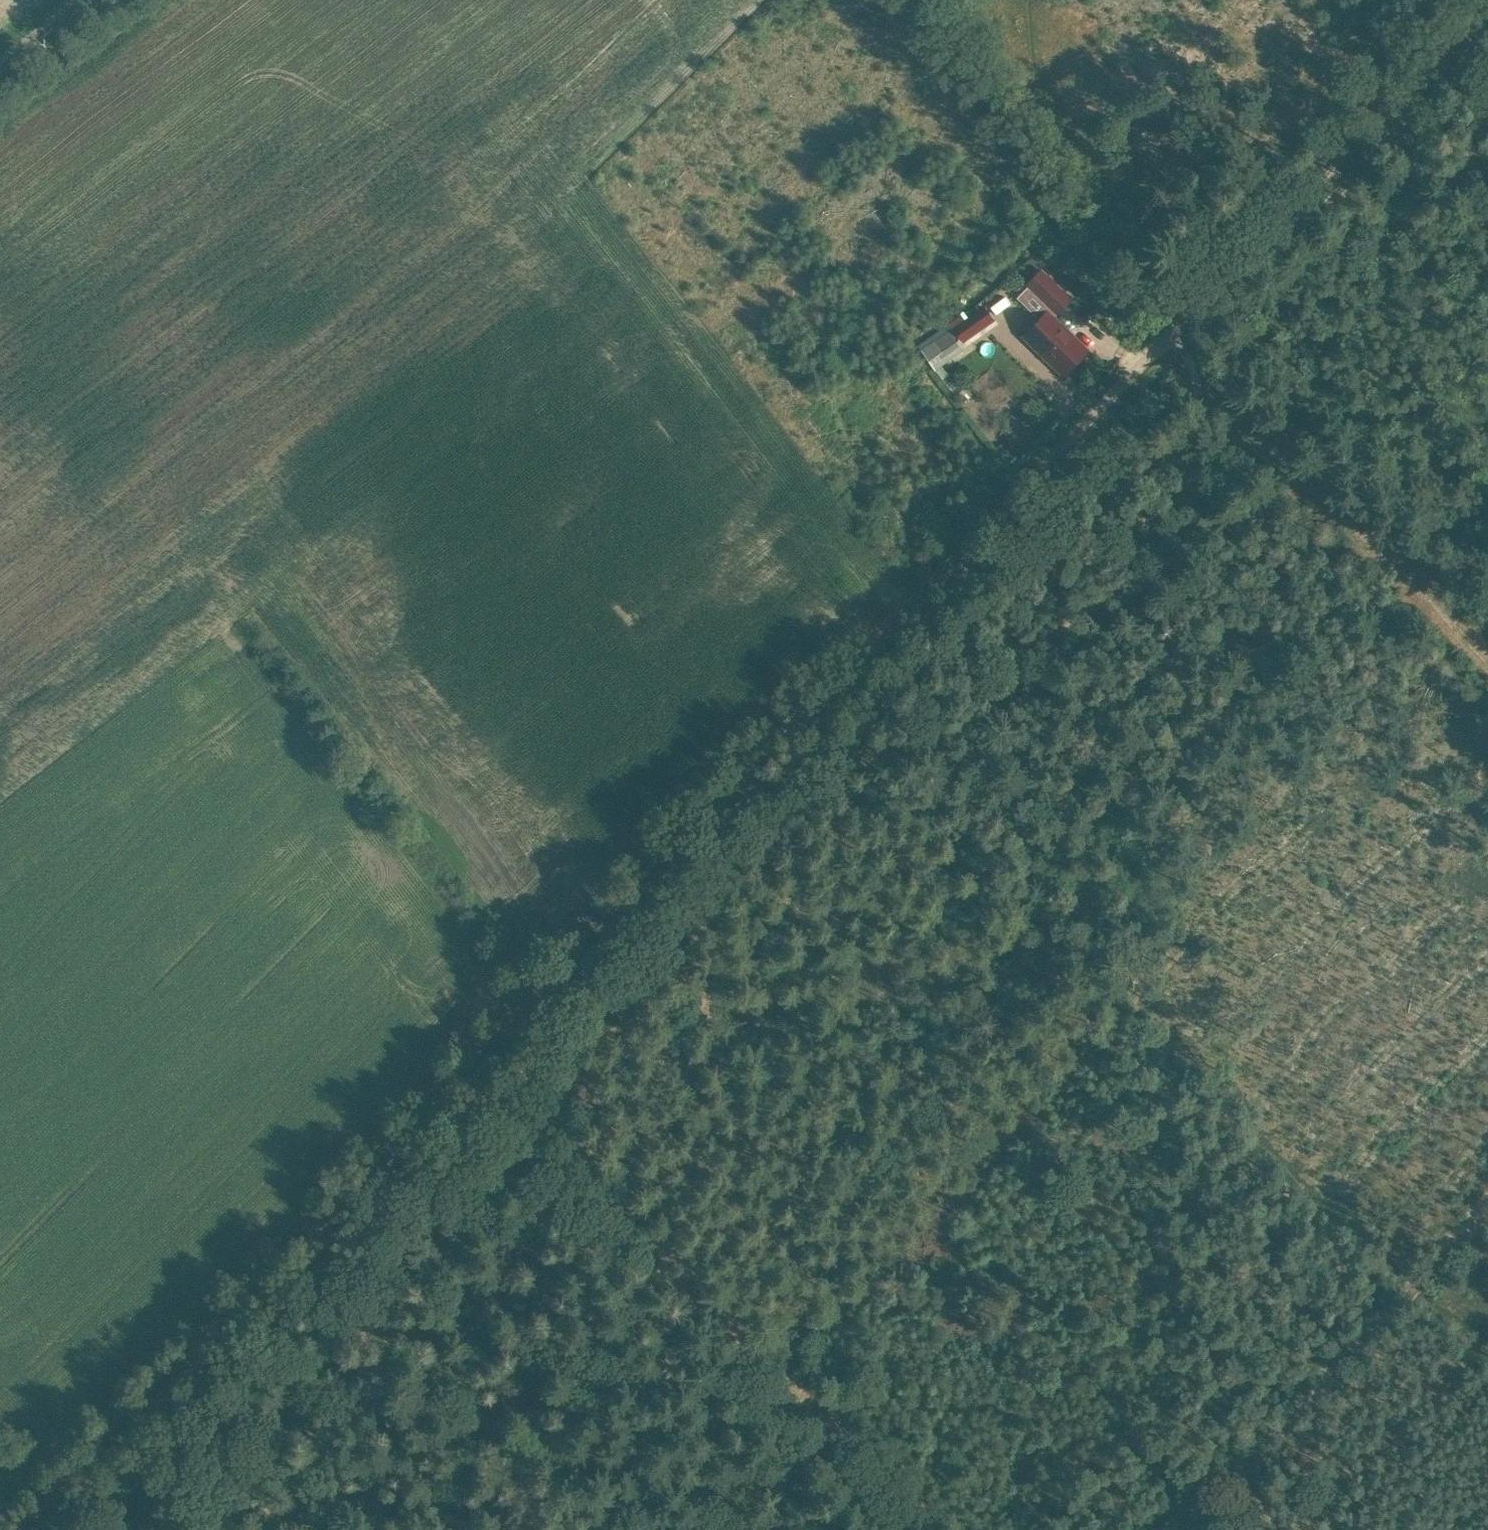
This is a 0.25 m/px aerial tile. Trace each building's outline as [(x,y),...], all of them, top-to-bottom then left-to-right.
[(1041,267),(1025,284),(1056,313),(1072,297),(1041,267)] [(1045,309),(1020,333),(1062,374),(1086,349),(1045,309)] [(975,314),(955,329),(964,341),(984,326),(975,314)] [(934,369),(963,350),(947,326),(918,346),(934,369)]
